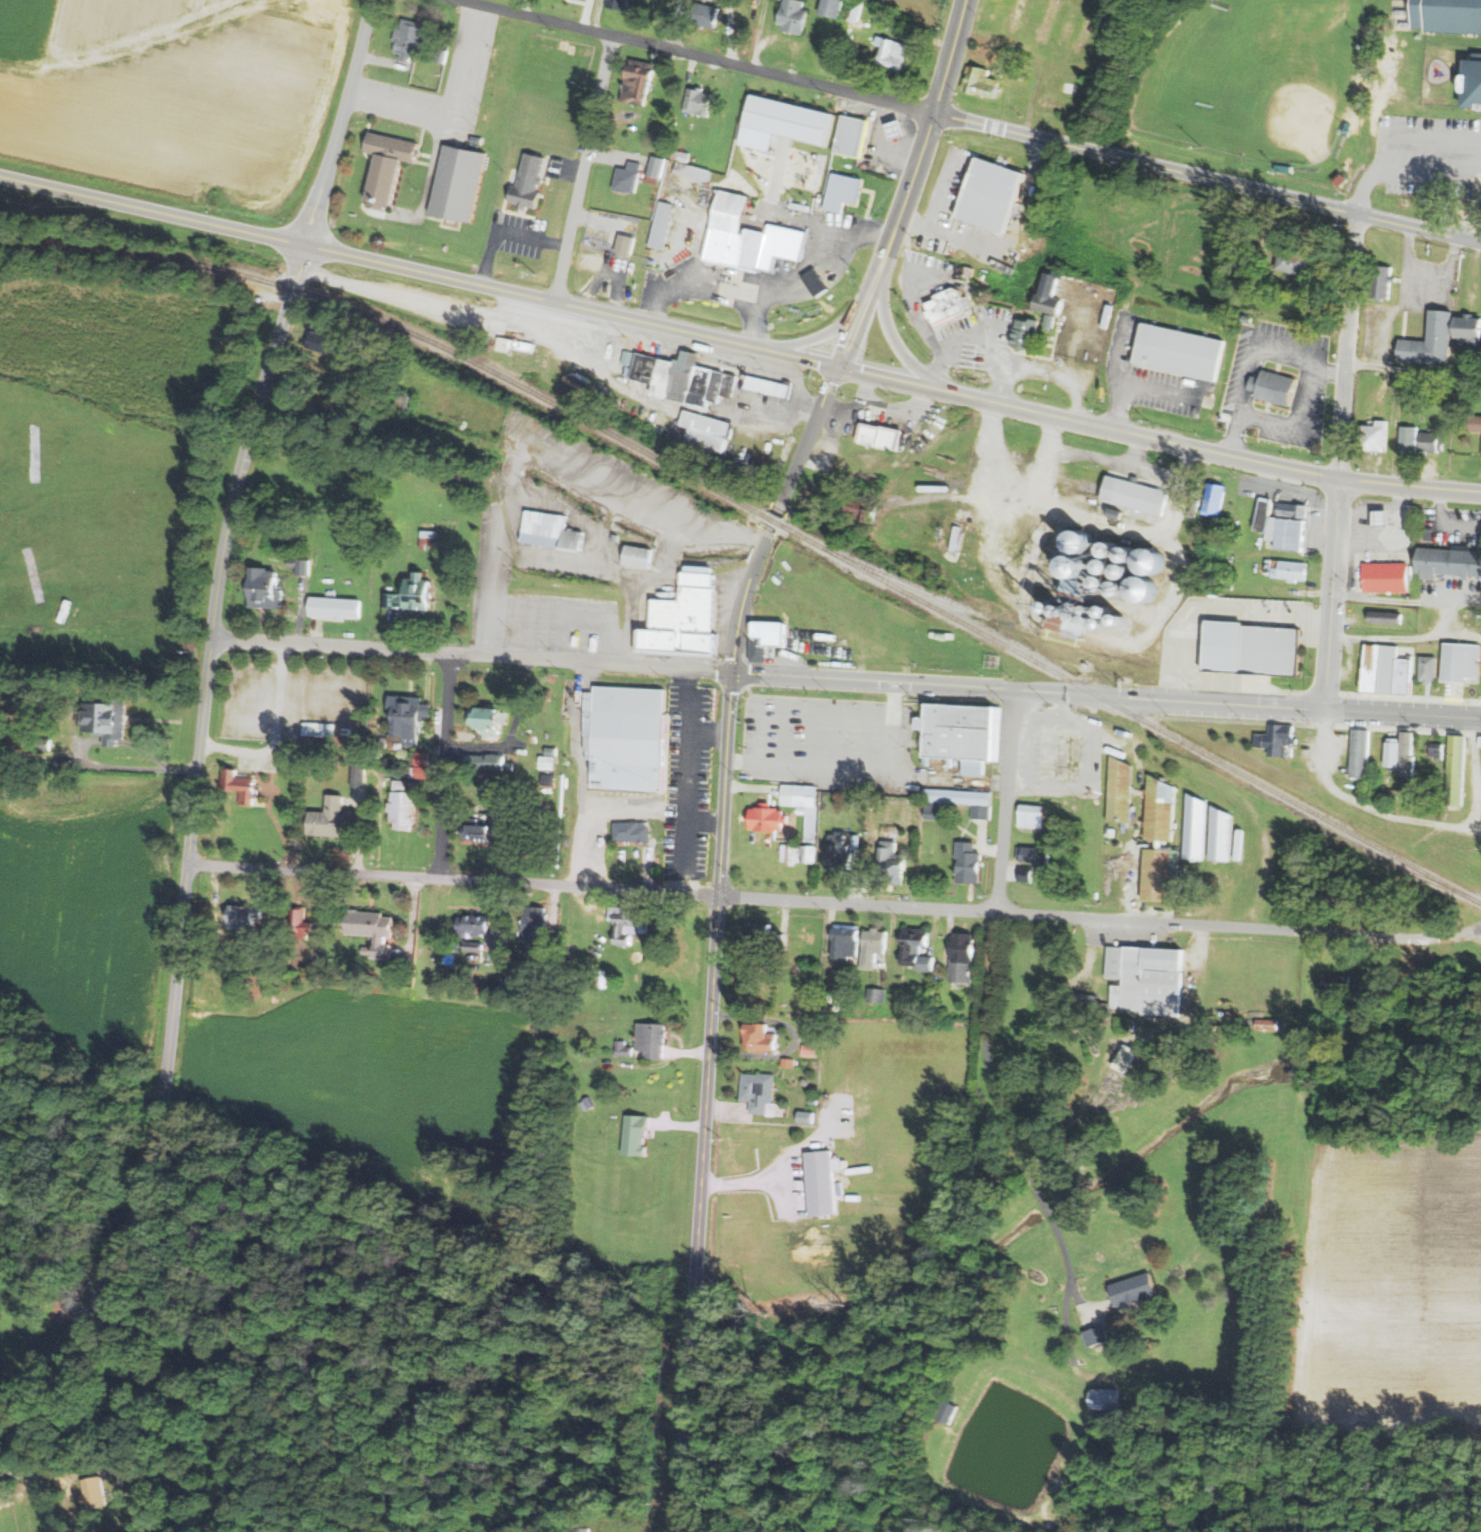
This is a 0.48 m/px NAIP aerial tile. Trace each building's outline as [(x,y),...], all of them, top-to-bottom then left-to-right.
[(607,7),(629,12),(632,0),(609,0),(607,7)] [(803,0),(786,0),(780,25),(785,26),(784,30),(805,35),(811,11),(805,10),(807,1),(803,0)] [(821,13),(825,0),(847,0),(842,19),(821,13)] [(852,22),(858,0),(866,0),(861,24),(852,22)] [(1415,29),(1416,0),(1480,0),(1480,33),(1427,30),(1415,29)] [(699,2),(723,7),(717,29),(694,24),(699,2)] [(404,19),(402,27),(398,27),(395,41),(401,43),(399,52),(405,53),(403,60),(412,62),(413,58),(418,59),(420,50),(425,51),(428,38),(423,37),(426,24),(404,19)] [(887,38),(912,45),(905,70),(880,63),(887,38)] [(439,48),(449,51),(446,64),(435,61),(439,48)] [(656,64),(631,59),(628,76),(632,77),(629,96),(650,100),(656,64)] [(1462,61),(1480,61),(1480,109),(1460,107),(1462,61)] [(1015,64),(1013,72),(1026,75),(1028,67),(1015,64)] [(991,77),(993,70),(975,65),(974,67),(971,66),(965,89),(998,98),(1003,80),(991,77)] [(1067,82),(1065,92),(1077,95),(1079,84),(1067,82)] [(690,88),(700,90),(700,87),(706,88),(705,92),(715,94),(711,117),(685,111),(690,88)] [(754,95),(747,126),(828,146),(836,115),(754,95)] [(872,118),(842,114),(836,153),(866,158),(872,118)] [(890,125),(906,120),(911,136),(896,141),(890,125)] [(656,122),(655,129),(665,131),(667,125),(656,122)] [(1349,123),(1354,125),(1350,136),(1345,133),(1349,123)] [(372,132),(368,152),(381,155),(371,201),(374,202),(373,207),(392,211),(392,207),(396,208),(397,206),(406,161),(417,164),(419,156),(422,157),(423,151),(421,150),(422,143),(420,142),(372,132)] [(476,136),(475,144),(483,146),(485,138),(476,136)] [(448,144),(463,147),(490,153),(475,222),(463,220),(462,220),(444,216),(433,213),(448,144)] [(528,153),(548,158),(543,179),(547,180),(546,182),(545,186),(542,185),(540,191),(545,192),(540,209),(530,206),(529,210),(527,210),(521,208),(522,206),(510,203),(516,182),(520,183),(523,170),(528,153)] [(654,155),(649,176),(665,179),(669,159),(654,155)] [(982,156),(961,216),(1009,233),(1030,173),(1027,172),(982,156)] [(631,161),(630,169),(621,167),(618,182),(617,190),(639,195),(643,175),(645,164),(631,161)] [(676,174),(712,180),(714,169),(678,163),(676,174)] [(1278,163),(1277,169),(1294,172),(1295,165),(1278,163)] [(1344,172),(1350,180),(1341,187),(1335,180),(1344,172)] [(834,174),(826,210),(847,214),(849,201),(861,204),(864,188),(866,180),(834,174)] [(663,179),(649,175),(647,181),(661,185),(663,179)] [(722,189),(706,260),(761,273),(762,269),(773,272),(778,253),(802,259),(807,234),(772,226),(771,233),(750,229),(748,234),(746,234),(754,196),(722,189)] [(663,201),(679,206),(667,251),(654,247),(651,246),(663,201)] [(623,233),(618,251),(635,256),(638,242),(639,237),(625,234),(623,233)] [(1279,248),(1276,270),(1309,275),(1312,253),(1279,248)] [(1391,267),(1371,264),(1367,295),(1387,297),(1389,283),(1395,283),(1396,276),(1390,276),(1391,267)] [(804,278),(817,268),(833,289),(820,299),(804,278)] [(1048,272),(1038,308),(1063,315),(1067,300),(1057,297),(1063,277),(1048,272)] [(936,325),(972,311),(962,286),(926,300),(936,325)] [(1449,310),(1426,309),(1426,314),(1425,339),(1399,338),(1398,361),(1447,363),(1449,310)] [(1454,337),(1461,337),(1461,346),(1478,346),(1478,338),(1480,338),(1480,316),(1471,316),(1471,312),(1464,312),(1464,316),(1454,316),(1454,337)] [(1048,315),(1046,327),(1057,329),(1059,317),(1048,315)] [(1021,321),(1019,328),(1016,346),(1038,350),(1043,321),(1035,320),(1032,323),(1021,321)] [(1146,323),(1137,364),(1216,382),(1224,340),(1146,323)] [(304,346),(333,355),(338,339),(309,330),(304,346)] [(502,338),(501,343),(501,345),(514,348),(536,352),(538,345),(502,338)] [(711,410),(713,403),(722,405),(724,395),(735,398),(737,387),(740,376),(701,367),(704,354),(685,350),(683,360),(678,359),(678,361),(640,352),(632,381),(655,387),(653,396),(711,410)] [(625,351),(636,353),(633,367),(622,364),(625,351)] [(1257,398),(1263,370),(1297,379),(1294,393),(1290,406),(1275,402),(1257,398)] [(565,380),(568,375),(589,389),(586,394),(565,380)] [(794,382),(793,387),(790,399),(747,389),(750,375),(786,384),(786,380),(794,382)] [(687,410),(734,424),(724,457),(688,446),(693,430),(682,427),(685,419),(687,410)] [(1468,415),(1468,430),(1480,430),(1480,415),(1468,415)] [(1359,448),(1361,424),(1368,424),(1368,420),(1388,422),(1386,450),(1359,448)] [(867,423),(885,428),(886,426),(908,431),(903,452),(862,442),(867,423)] [(1397,424),(1415,425),(1414,454),(1395,453),(1397,424)] [(1419,431),(1418,450),(1442,452),(1442,442),(1438,441),(1439,433),(1419,431)] [(764,471),(763,477),(737,470),(739,464),(764,471)] [(1111,475),(1104,500),(1165,517),(1172,493),(1141,484),(1143,478),(1135,476),(1133,481),(1111,475)] [(1229,487),(1211,483),(1204,515),(1217,517),(1218,514),(1223,515),(1229,487)] [(853,494),(848,518),(880,525),(883,513),(872,511),(875,499),(853,494)] [(1262,499),(1276,502),(1269,534),(1255,531),(1262,499)] [(1310,506),(1309,521),(1281,518),(1282,503),(1310,506)] [(527,508),(522,541),(584,550),(586,531),(568,529),(570,514),(527,508)] [(1114,510),(1112,517),(1127,521),(1129,514),(1114,510)] [(1309,521),(1307,553),(1278,550),(1281,518),(1309,521)] [(957,525),(963,527),(957,553),(951,552),(957,525)] [(354,529),(352,539),(368,541),(369,531),(354,529)] [(422,529),(421,549),(428,549),(428,544),(438,545),(439,530),(422,529)] [(1104,543),(1102,539),(1099,536),(1095,535),(1091,534),(1087,535),(1083,538),(1081,541),(1079,545),(1079,549),(1080,553),(1083,556),(1086,559),(1090,560),(1094,560),(1098,558),(1102,555),(1104,552),(1105,547),(1104,543)] [(626,544),(623,566),(651,571),(654,548),(626,544)] [(1126,552),(1125,550),(1123,548),(1120,547),(1118,547),(1115,547),(1113,549),(1112,551),(1111,553),(1111,556),(1112,558),(1113,560),(1116,562),(1118,562),(1121,562),(1123,561),(1125,559),(1126,557),(1126,554),(1126,552)] [(1416,547),(1480,551),(1480,578),(1469,577),(1469,579),(1461,578),(1461,574),(1436,573),(1436,578),(1422,577),(1423,571),(1414,570),(1416,547)] [(1170,560),(1168,556),(1165,553),(1161,551),(1157,551),(1153,552),(1149,554),(1147,557),(1145,561),(1143,564),(1147,569),(1149,573),(1152,575),(1156,576),(1161,576),(1165,575),(1168,572),(1170,568),(1171,564),(1170,560)] [(1144,557),(1143,554),(1141,553),(1139,552),(1136,552),(1134,552),(1132,554),(1130,556),(1129,558),(1129,561),(1130,563),(1132,565),(1134,567),(1136,567),(1139,567),(1141,566),(1143,564),(1144,562),(1144,559),(1144,557)] [(288,558),(298,558),(298,566),(288,566),(288,558)] [(298,558),(298,566),(298,574),(311,574),(311,558),(298,558)] [(1095,568),(1093,564),(1090,561),(1086,560),(1082,559),(1078,560),(1074,563),(1072,566),(1070,570),(1070,574),(1072,578),(1074,581),(1077,584),(1081,585),(1086,585),(1090,583),(1093,580),(1095,577),(1096,572),(1095,568)] [(1312,563),(1310,582),(1299,581),(1299,583),(1290,582),(1290,579),(1273,577),(1275,559),(1312,563)] [(1407,561),(1407,592),(1362,592),(1362,562),(1407,561)] [(1121,569),(1120,567),(1118,565),(1116,564),(1113,564),(1111,564),(1109,566),(1107,568),(1106,570),(1106,573),(1107,575),(1109,577),(1111,579),(1114,579),(1116,579),(1119,578),(1120,576),(1121,574),(1122,571),(1121,569)] [(252,565),(250,607),(283,608),(284,589),(280,589),(281,570),(271,569),(271,565),(252,565)] [(638,626),(636,653),(664,655),(710,658),(720,659),(722,632),(716,632),(719,587),(715,586),(716,572),(716,567),(686,565),(684,598),(654,596),(652,627),(638,626)] [(1139,573),(1138,571),(1136,569),(1134,568),(1131,568),(1129,568),(1127,570),(1125,572),(1124,574),(1124,577),(1125,579),(1127,581),(1129,583),(1132,583),(1134,583),(1137,582),(1138,580),(1139,578),(1140,575),(1139,573)] [(418,570),(418,579),(409,578),(409,587),(406,587),(405,595),(401,595),(401,592),(386,591),(385,609),(433,611),(434,578),(426,578),(426,571),(418,570)] [(1114,585),(1113,583),(1111,582),(1108,581),(1106,580),(1103,581),(1101,582),(1100,584),(1099,587),(1099,589),(1100,592),(1101,594),(1104,595),(1106,596),(1109,595),(1111,594),(1113,592),(1114,590),(1114,588),(1114,585)] [(1164,589),(1162,585),(1159,582),(1155,581),(1150,580),(1146,581),(1143,584),(1140,587),(1139,591),(1139,595),(1140,599),(1143,602),(1146,605),(1150,606),(1154,606),(1158,604),(1161,601),(1163,598),(1164,593),(1164,589)] [(1134,590),(1133,588),(1131,586),(1128,585),(1126,585),(1123,585),(1121,587),(1120,589),(1119,591),(1119,594),(1120,596),(1121,598),(1124,600),(1126,600),(1129,600),(1131,599),(1133,597),(1134,595),(1134,592),(1134,590)] [(311,595),(309,615),(361,619),(362,599),(311,595)] [(1066,609),(1065,607),(1063,606),(1060,605),(1058,604),(1055,605),(1053,606),(1052,608),(1051,611),(1051,613),(1052,616),(1053,618),(1056,619),(1058,620),(1061,619),(1063,618),(1065,617),(1066,614),(1066,612),(1066,609)] [(1078,612),(1078,611),(1078,610),(1078,608),(1079,607),(1081,606),(1082,605),(1084,605),(1085,606),(1087,607),(1087,609),(1088,610),(1087,612),(1086,613),(1085,614),(1083,615),(1082,615),(1080,614),(1079,613),(1078,612)] [(1090,615),(1090,614),(1089,612),(1090,611),(1091,609),(1092,609),(1094,608),(1095,608),(1097,609),(1098,610),(1099,611),(1099,613),(1099,615),(1098,616),(1097,617),(1095,618),(1093,618),(1092,617),(1091,616),(1090,615)] [(1081,618),(1080,615),(1079,613),(1078,612),(1078,611),(1075,610),(1073,610),(1070,611),(1068,612),(1067,614),(1066,617),(1066,619),(1067,621),(1069,623),(1071,624),(1073,625),(1075,624),(1077,623),(1079,622),(1080,620),(1081,618)] [(1367,611),(1367,622),(1403,624),(1403,612),(1367,611)] [(1113,619),(1113,618),(1113,616),(1113,615),(1114,613),(1115,612),(1117,612),(1119,612),(1120,613),(1121,614),(1122,615),(1122,617),(1122,618),(1121,620),(1120,621),(1118,621),(1117,621),(1115,621),(1114,620),(1113,619)] [(1087,625),(1087,624),(1087,622),(1087,621),(1088,619),(1090,618),(1091,618),(1093,618),(1094,619),(1095,620),(1096,621),(1096,623),(1096,624),(1095,626),(1094,627),(1092,627),(1091,627),(1089,627),(1088,626),(1087,625)] [(1138,623),(1137,621),(1135,619),(1132,618),(1130,618),(1127,618),(1125,620),(1124,622),(1123,624),(1123,627),(1124,629),(1125,631),(1128,633),(1130,633),(1133,633),(1135,632),(1137,630),(1138,628),(1138,625),(1138,623)] [(1206,620),(1203,675),(1304,680),(1306,630),(1249,627),(1249,622),(1206,620)] [(755,621),(754,648),(753,661),(768,662),(769,646),(787,647),(789,623),(755,621)] [(1121,626),(1120,624),(1118,623),(1115,622),(1113,621),(1110,622),(1108,623),(1107,625),(1106,628),(1106,630),(1107,633),(1108,635),(1111,636),(1113,637),(1116,636),(1118,635),(1120,633),(1121,631),(1121,629),(1121,626)] [(1356,641),(1356,653),(1361,654),(1359,692),(1410,694),(1412,658),(1397,657),(1398,643),(1356,641)] [(1442,642),(1439,680),(1464,682),(1464,678),(1476,678),(1478,645),(1442,642)] [(1419,656),(1435,656),(1434,681),(1418,680),(1419,656)] [(596,683),(590,787),(665,790),(671,687),(596,683)] [(425,696),(425,702),(433,703),(432,716),(425,716),(422,747),(387,744),(391,693),(425,696)] [(84,703),(83,733),(107,734),(107,747),(120,747),(120,741),(127,741),(129,698),(117,698),(117,704),(84,703)] [(1001,705),(998,759),(989,758),(988,775),(967,774),(968,756),(926,754),(927,747),(919,747),(920,738),(925,738),(926,730),(913,730),(914,715),(927,716),(928,702),(1001,705)] [(478,707),(478,710),(470,709),(469,725),(477,725),(476,732),(501,733),(502,708),(478,707)] [(306,721),(305,734),(336,736),(337,723),(306,721)] [(1272,725),(1296,726),(1294,758),(1266,756),(1267,748),(1255,747),(1256,733),(1271,734),(1272,725)] [(1351,729),(1370,730),(1368,778),(1349,777),(1351,729)] [(1399,731),(1399,743),(1387,743),(1386,765),(1397,766),(1397,777),(1416,777),(1416,756),(1412,756),(1412,731),(1399,731)] [(1446,733),(1466,735),(1461,804),(1442,803),(1446,733)] [(1429,743),(1428,756),(1441,757),(1443,744),(1429,743)] [(547,748),(547,756),(558,756),(559,749),(547,748)] [(466,754),(465,769),(514,772),(515,762),(508,761),(508,753),(490,752),(490,755),(466,754)] [(1114,753),(1137,764),(1135,822),(1111,821),(1112,800),(1114,753)] [(542,755),(541,769),(557,770),(558,756),(542,755)] [(431,759),(429,778),(400,776),(401,757),(431,759)] [(354,763),(353,786),(366,786),(367,763),(354,763)] [(223,767),(222,788),(242,789),(241,802),(254,803),(256,777),(239,776),(239,768),(223,767)] [(1152,772),(1179,786),(1177,840),(1149,839),(1152,772)] [(543,774),(543,785),(556,786),(556,774),(543,774)] [(393,789),(392,821),(394,821),(394,828),(412,829),(413,822),(417,822),(418,792),(408,792),(408,780),(396,779),(396,789),(393,789)] [(784,783),(783,804),(799,805),(809,806),(808,813),(807,841),(819,842),(822,785),(784,783)] [(928,788),(928,801),(943,802),(974,804),(993,805),(994,792),(928,788)] [(1190,791),(1186,858),(1208,859),(1211,801),(1190,791)] [(312,810),(311,834),(351,836),(353,810),(345,809),(346,795),(328,794),(328,810),(312,810)] [(928,801),(927,818),(942,819),(943,802),(928,801)] [(752,807),(764,807),(764,802),(771,803),(771,808),(787,808),(786,813),(791,813),(791,822),(787,822),(787,831),(751,830),(751,825),(748,825),(749,812),(752,812),(752,807)] [(1023,803),(1021,826),(1045,828),(1047,805),(1023,803)] [(974,804),(973,818),(992,819),(993,805),(974,804)] [(1215,804),(1236,815),(1234,861),(1213,860),(1215,804)] [(799,805),(799,812),(808,813),(809,806),(799,805)] [(615,822),(615,842),(639,841),(639,844),(650,843),(650,841),(652,841),(652,826),(649,826),(649,821),(615,822)] [(467,824),(466,839),(475,839),(474,843),(494,843),(494,836),(504,836),(505,826),(467,824)] [(831,828),(848,829),(847,843),(850,844),(849,849),(855,850),(854,870),(829,868),(831,828)] [(1111,828),(1110,836),(1118,837),(1119,828),(1111,828)] [(855,833),(853,848),(861,849),(862,834),(855,833)] [(873,880),(875,859),(882,860),(884,838),(901,840),(900,852),(910,853),(908,869),(906,869),(905,883),(873,880)] [(956,880),(958,840),(979,841),(978,851),(983,851),(982,882),(956,880)] [(783,844),(798,844),(798,865),(789,865),(789,861),(783,861),(783,844)] [(803,845),(802,862),(817,863),(818,845),(803,845)] [(1019,846),(1019,859),(1037,859),(1037,866),(1049,867),(1049,863),(1054,863),(1055,848),(1019,846)] [(1148,848),(1182,850),(1180,900),(1146,899),(1148,848)] [(315,933),(294,932),(296,899),(307,900),(306,921),(316,921),(315,933)] [(232,904),(231,928),(244,928),(245,923),(256,924),(256,916),(264,916),(265,906),(232,904)] [(611,905),(610,920),(617,920),(616,943),(634,944),(635,932),(650,933),(652,908),(611,905)] [(531,906),(531,911),(527,911),(526,942),(547,943),(547,934),(550,934),(551,914),(548,914),(548,907),(531,906)] [(350,907),(349,935),(377,936),(376,958),(393,958),(393,944),(387,944),(387,936),(395,936),(396,916),(386,915),(386,911),(361,910),(361,908),(350,907)] [(467,913),(467,916),(461,916),(460,938),(473,938),(473,935),(490,936),(491,924),(493,924),(494,915),(467,913)] [(750,923),(749,948),(781,950),(783,925),(750,923)] [(836,923),(861,924),(860,956),(851,956),(851,958),(835,958),(836,923)] [(906,926),(904,964),(920,965),(920,970),(936,971),(937,956),(922,955),(923,945),(931,946),(932,927),(906,926)] [(866,930),(863,968),(878,969),(879,954),(888,954),(889,932),(882,931),(882,927),(875,927),(875,931),(866,930)] [(956,932),(956,935),(953,935),(951,981),(975,983),(978,938),(975,938),(975,933),(956,932)] [(466,941),(465,950),(485,951),(485,942),(466,941)] [(1109,945),(1186,949),(1183,1017),(1143,1014),(1143,1011),(1113,1009),(1114,984),(1125,984),(1126,979),(1107,978),(1109,945)] [(364,946),(364,954),(372,954),(372,946),(364,946)] [(312,962),(310,978),(319,979),(320,962),(312,962)] [(490,977),(489,989),(498,990),(499,978),(490,977)] [(524,979),(524,987),(532,987),(533,980),(524,979)] [(870,987),(869,1002),(886,1003),(887,988),(870,987)] [(1258,1019),(1258,1029),(1281,1030),(1281,1020),(1258,1019)] [(640,1022),(638,1049),(647,1050),(647,1058),(666,1059),(668,1024),(640,1022)] [(748,1023),(747,1051),(780,1051),(780,1038),(770,1038),(770,1023),(748,1023)] [(618,1040),(618,1056),(635,1056),(635,1047),(628,1047),(628,1040),(618,1040)] [(1116,1065),(1129,1043),(1140,1050),(1127,1072),(1116,1065)] [(804,1044),(804,1056),(817,1056),(817,1044),(804,1044)] [(783,1057),(783,1067),(796,1067),(797,1058),(783,1057)] [(744,1072),(742,1101),(754,1102),(753,1113),(771,1114),(771,1102),(775,1103),(777,1074),(744,1072)] [(582,1100),(591,1096),(597,1106),(587,1111),(582,1100)] [(800,1111),(799,1123),(816,1124),(817,1112),(800,1111)] [(628,1115),(626,1154),(650,1155),(650,1146),(646,1145),(647,1138),(651,1138),(653,1116),(628,1115)] [(808,1154),(813,1215),(841,1213),(837,1171),(844,1171),(843,1159),(834,1159),(834,1152),(808,1154)] [(1111,1285),(1119,1310),(1127,1307),(1128,1312),(1139,1308),(1137,1302),(1162,1294),(1155,1270),(1111,1285)] [(1087,1331),(1092,1347),(1113,1341),(1108,1325),(1087,1331)] [(1092,1389),(1092,1409),(1123,1409),(1123,1389),(1092,1389)] [(946,1399),(960,1406),(952,1424),(937,1418),(946,1399)] [(101,1477),(81,1481),(87,1510),(107,1505),(101,1477)]
